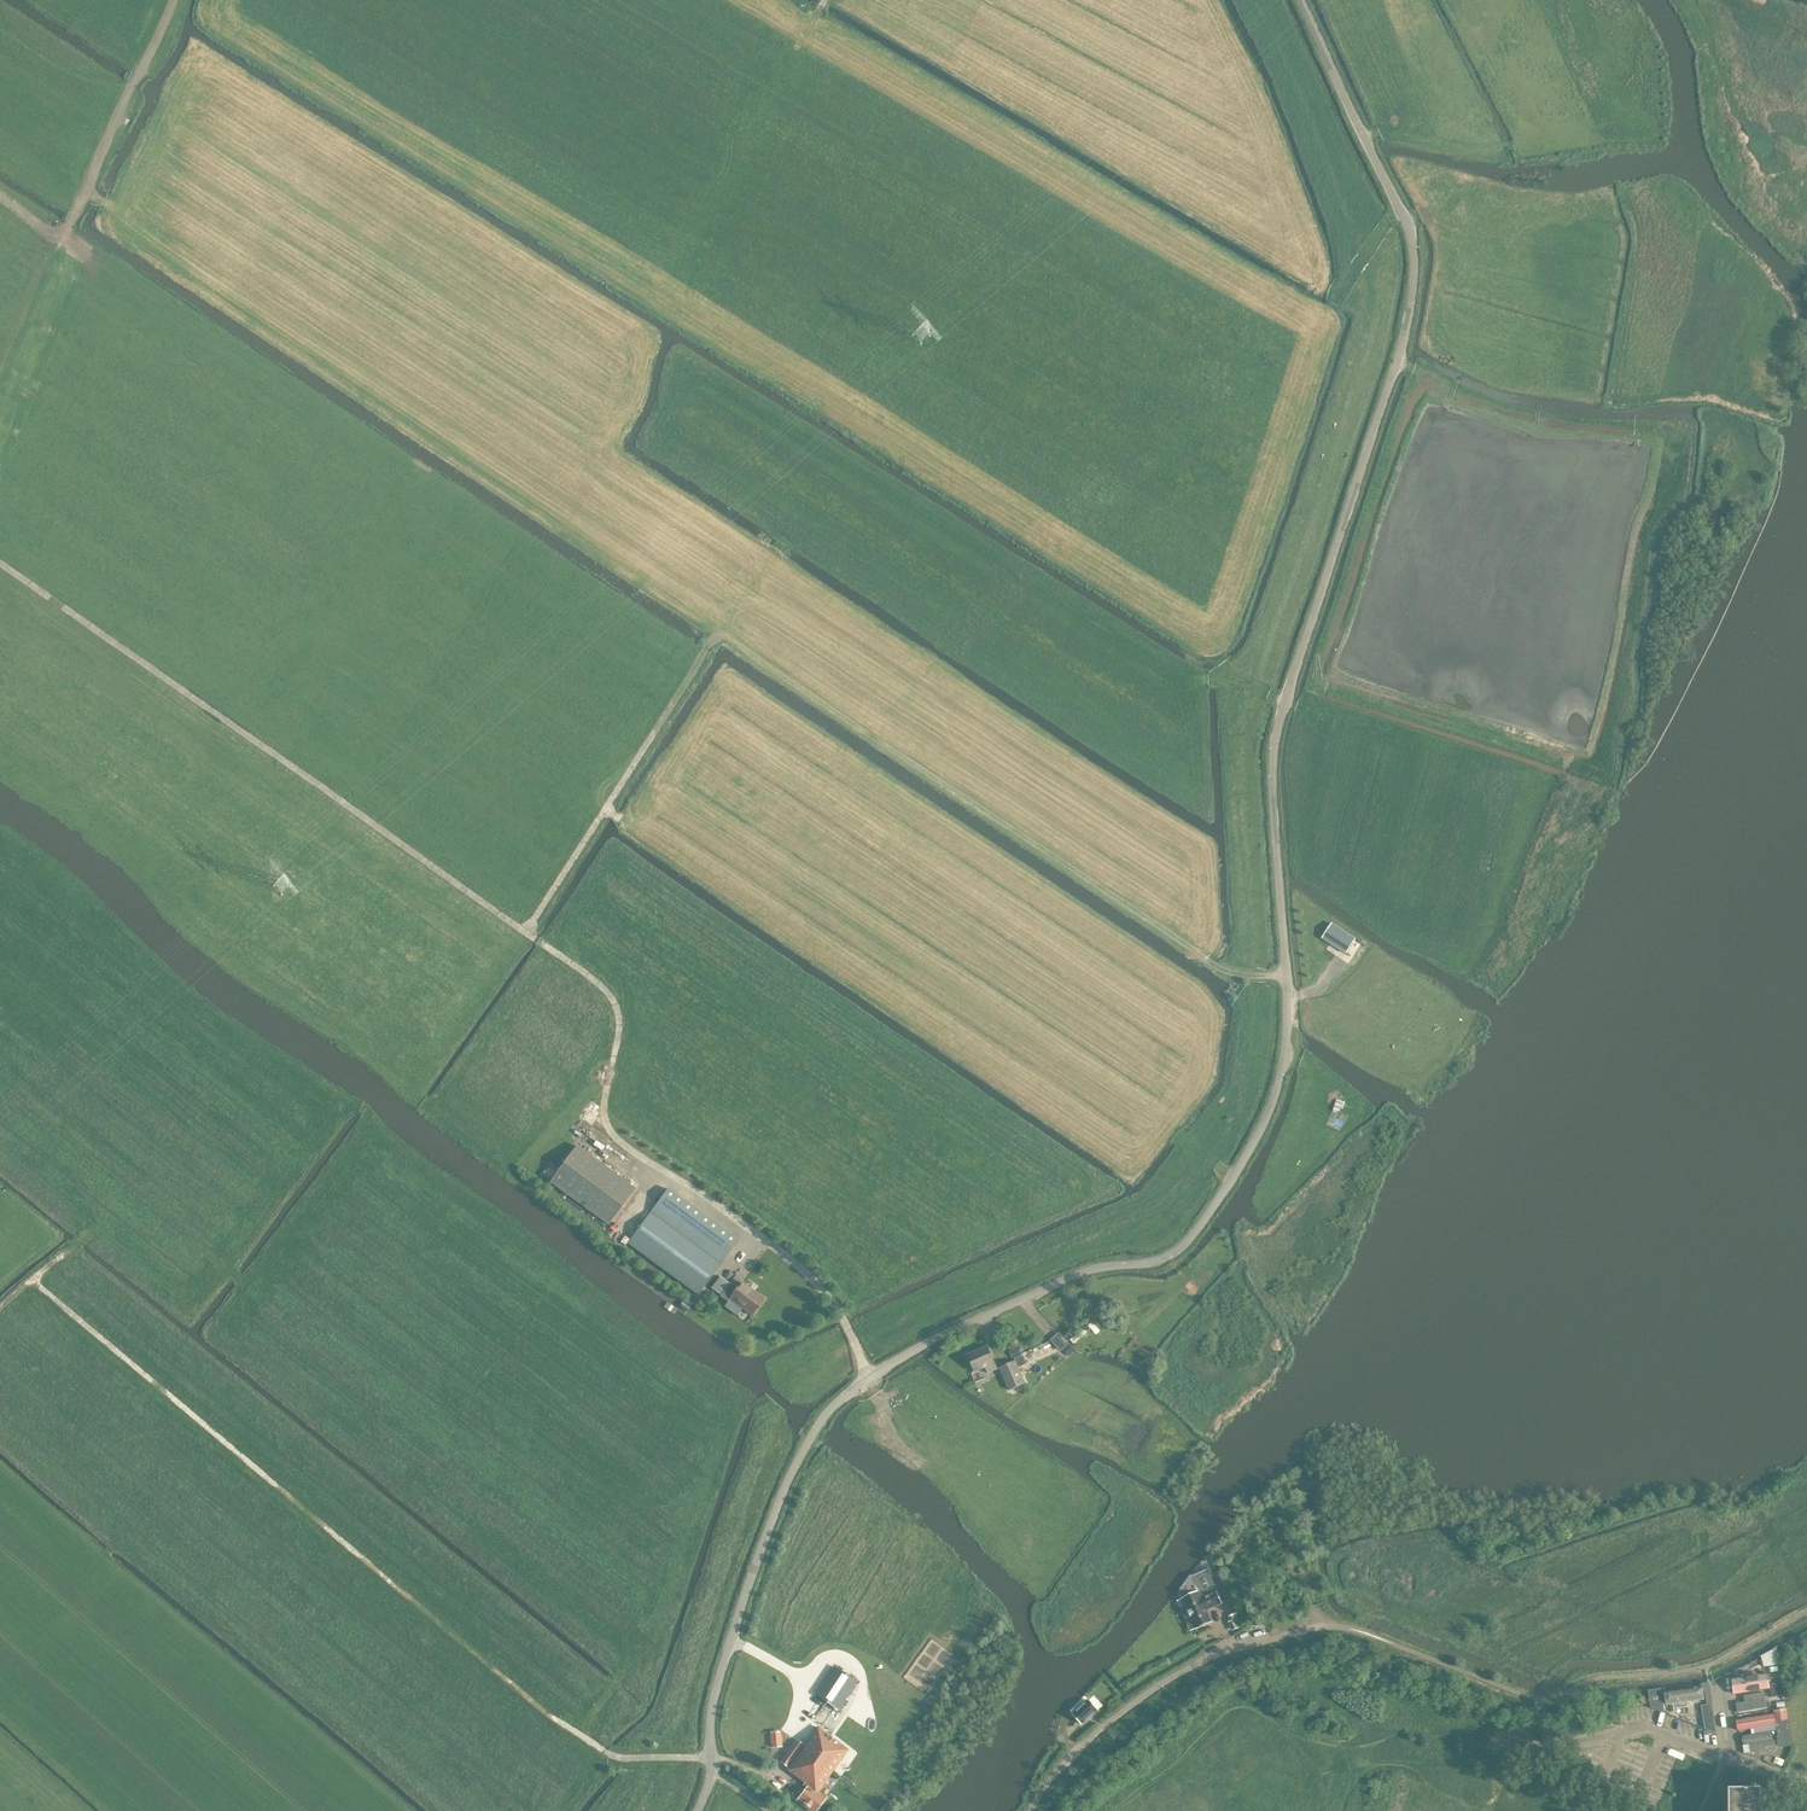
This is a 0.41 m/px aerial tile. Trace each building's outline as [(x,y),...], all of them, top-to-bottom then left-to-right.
[(1346,952),(1355,938),(1331,923),(1322,937),(1346,952)] [(576,1145),(550,1181),(595,1215),(609,1224),(616,1215),(635,1188),(627,1182),(576,1145)] [(648,1215),(627,1242),(698,1294),(727,1255),(738,1240),(704,1215),(667,1188),(656,1204),(648,1215)] [(719,1276),(711,1287),(721,1294),(729,1283),(719,1276)] [(721,1294),(720,1295),(728,1301),(724,1305),(737,1315),(742,1308),(752,1314),(763,1298),(741,1282),(736,1288),(729,1283),(721,1294)] [(679,1305),(686,1311),(693,1301),(687,1296),(679,1305)] [(1056,1343),(1065,1335),(1061,1330),(1052,1338),(1056,1343)] [(1068,1345),(1062,1350),(1067,1356),(1073,1351),(1068,1345)] [(1021,1353),(1018,1346),(1009,1350),(1012,1357),(1021,1353)] [(976,1371),(994,1364),(987,1347),(969,1354),(976,1371)] [(1013,1359),(997,1367),(1009,1392),(1025,1384),(1013,1359)] [(1179,1587),(1178,1589),(1181,1597),(1182,1598),(1195,1627),(1196,1628),(1212,1621),(1205,1607),(1210,1605),(1211,1608),(1222,1603),(1229,1599),(1216,1571),(1211,1573),(1209,1567),(1190,1576),(1189,1573),(1179,1587)] [(1761,1656),(1764,1665),(1779,1663),(1776,1647),(1761,1656)] [(834,1666),(815,1694),(838,1709),(856,1681),(834,1666)] [(1767,1674),(1732,1679),(1734,1694),(1770,1689),(1767,1674)] [(1769,1683),(1770,1690),(1783,1688),(1782,1681),(1769,1683)] [(1648,1690),(1651,1706),(1665,1712),(1664,1711),(1661,1688),(1648,1690)] [(1706,1700),(1705,1688),(1666,1693),(1667,1705),(1706,1700)] [(1783,1688),(1770,1690),(1771,1697),(1784,1695),(1783,1688)] [(1745,1696),(1745,1702),(1737,1703),(1739,1713),(1768,1708),(1765,1693),(1745,1696)] [(1074,1714),(1082,1723),(1097,1710),(1088,1700),(1074,1714)] [(1773,1709),(1775,1721),(1776,1728),(1789,1726),(1786,1707),(1773,1709)] [(1739,1731),(1775,1725),(1774,1714),(1737,1721),(1739,1731)] [(1789,1726),(1776,1728),(1777,1735),(1790,1733),(1789,1726)] [(816,1792),(846,1750),(815,1729),(804,1745),(792,1737),(778,1760),(788,1767),(786,1770),(809,1786),(798,1798),(812,1810),(813,1810),(824,1799),(816,1792)] [(779,1733),(779,1730),(771,1731),(774,1743),(774,1744),(781,1743),(779,1733)] [(1772,1732),(1743,1736),(1745,1745),(1752,1744),(1753,1754),(1777,1749),(1775,1741),(1773,1741),(1772,1732)] [(1729,1810),(1757,1810),(1756,1789),(1729,1789),(1729,1810)]
